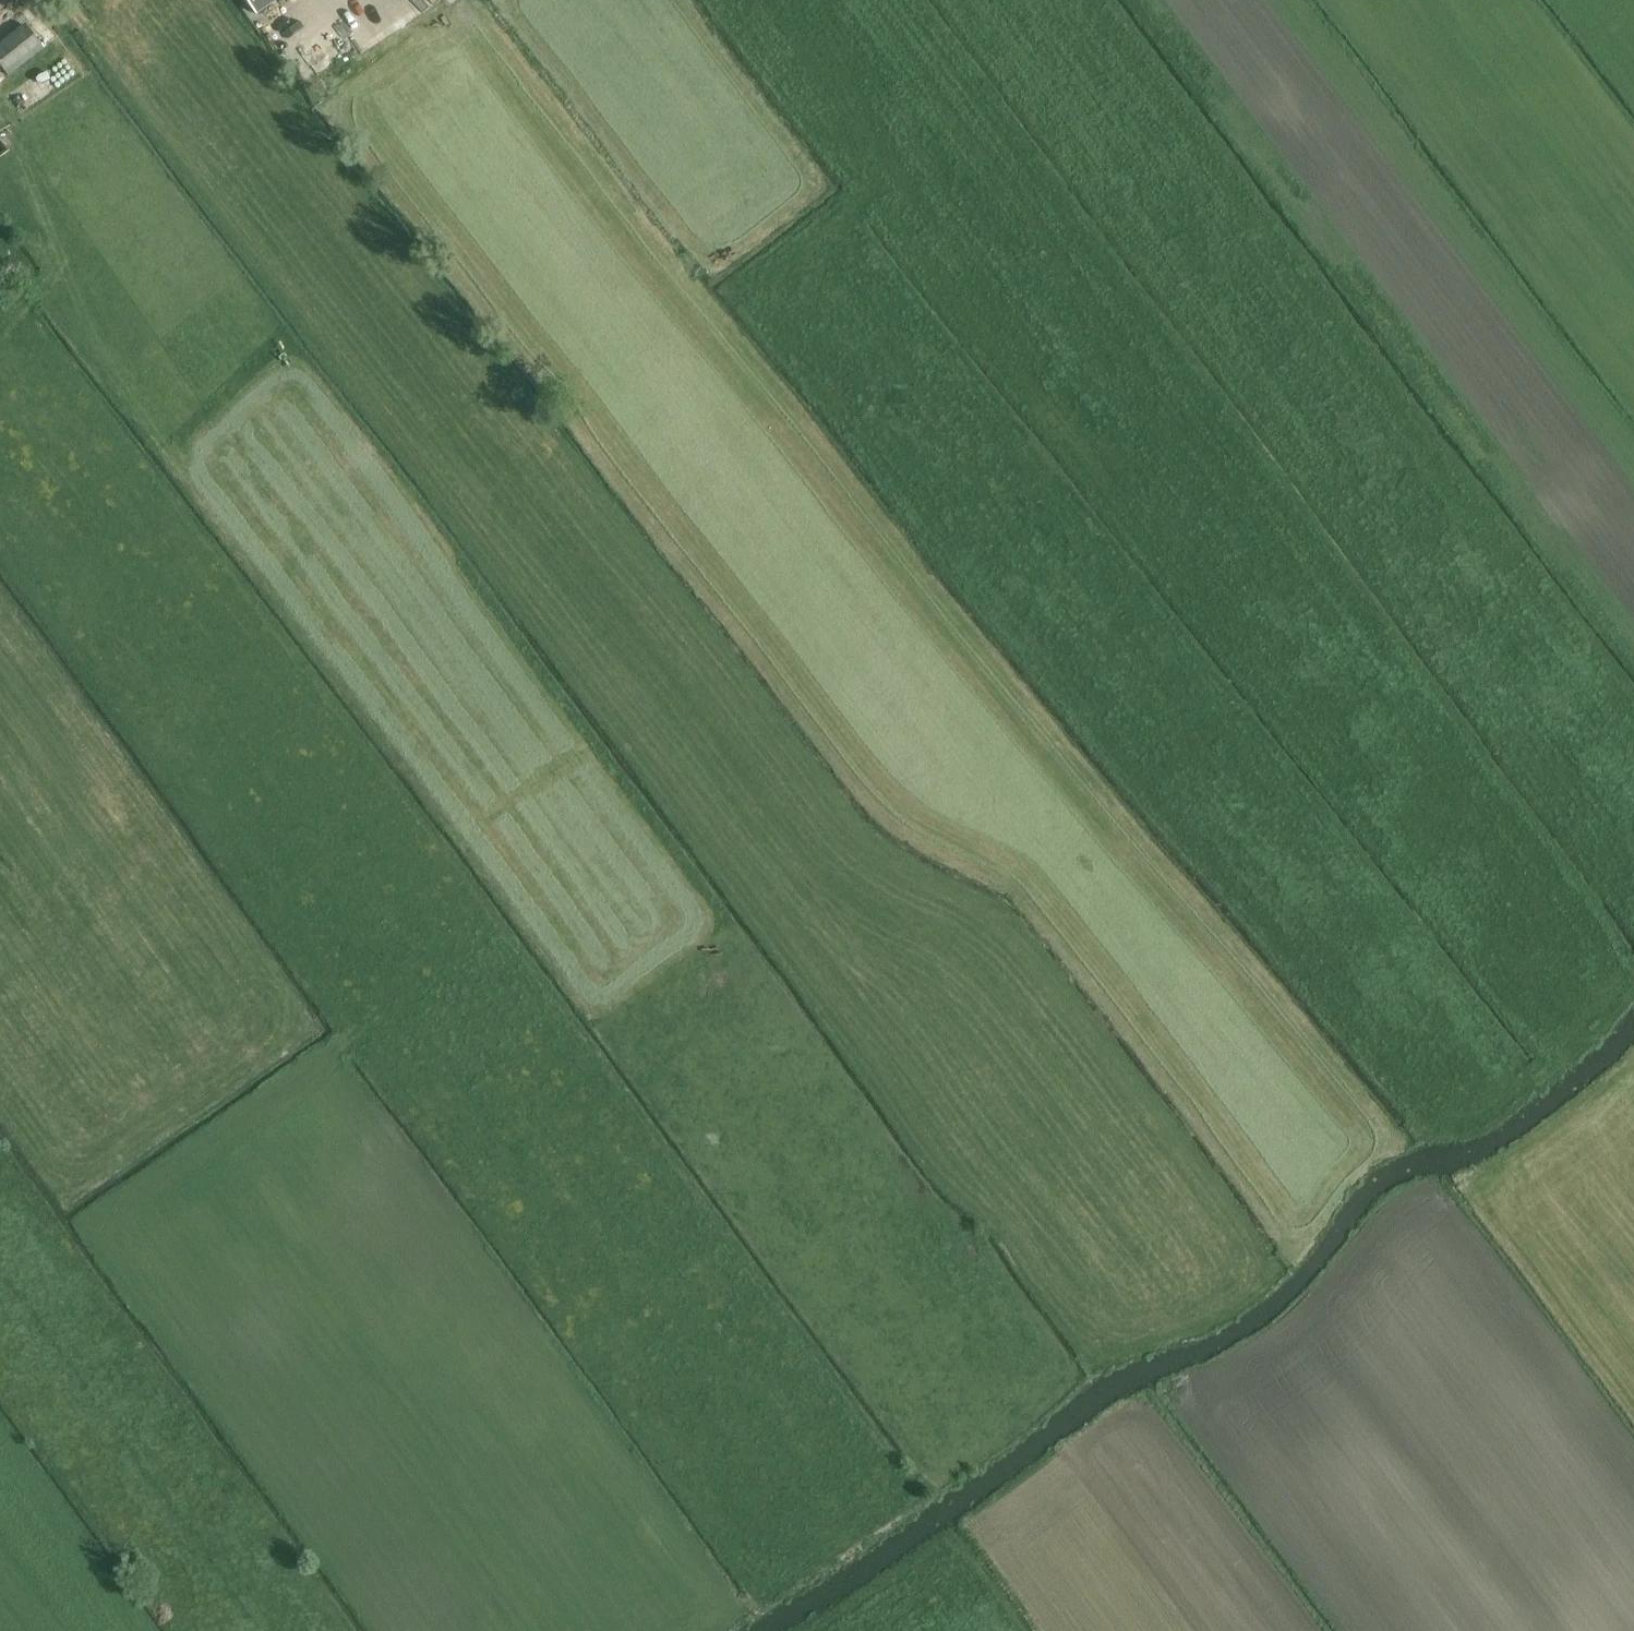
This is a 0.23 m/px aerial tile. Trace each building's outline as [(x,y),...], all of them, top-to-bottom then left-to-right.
[(8,5),(4,0),(0,0),(0,11),(8,5)] [(277,0),(245,0),(256,15),(277,0)] [(406,11),(398,0),(380,0),(394,20),(406,11)] [(0,45),(0,65),(10,77),(45,48),(25,25),(0,45)] [(4,97),(17,116),(80,73),(68,54),(4,97)]
